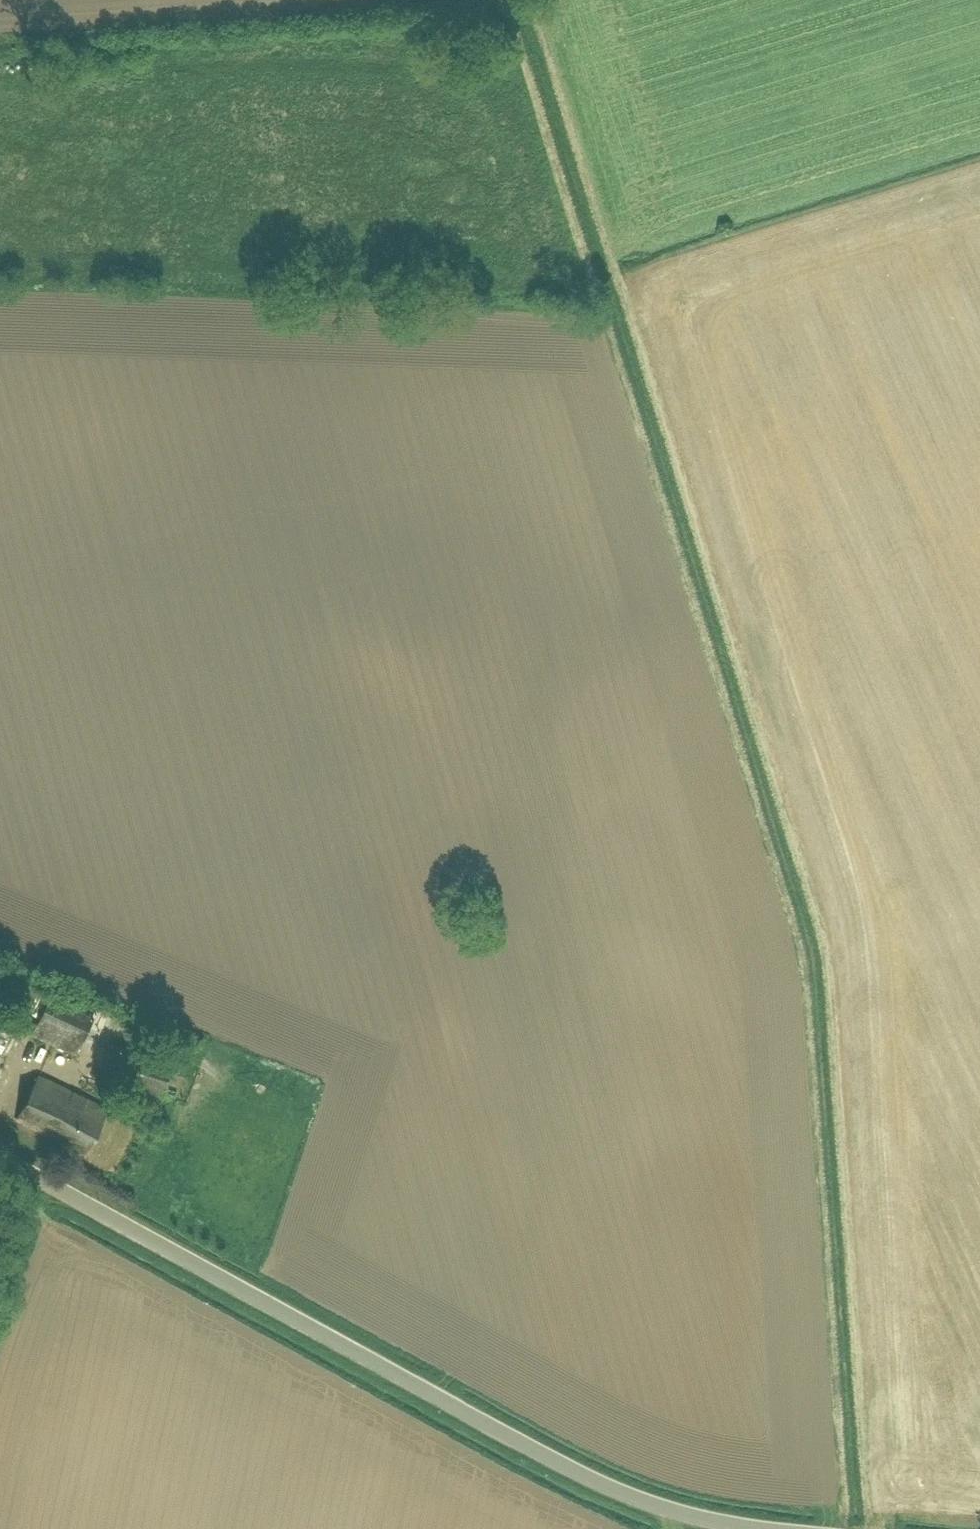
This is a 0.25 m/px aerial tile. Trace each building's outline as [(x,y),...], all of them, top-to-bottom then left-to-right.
[(97,1014),(54,993),(35,1031),(78,1052),(97,1014)] [(116,1041),(104,1074),(164,1096),(176,1063),(116,1041)] [(88,1152),(110,1108),(41,1073),(19,1117),(88,1152)]
